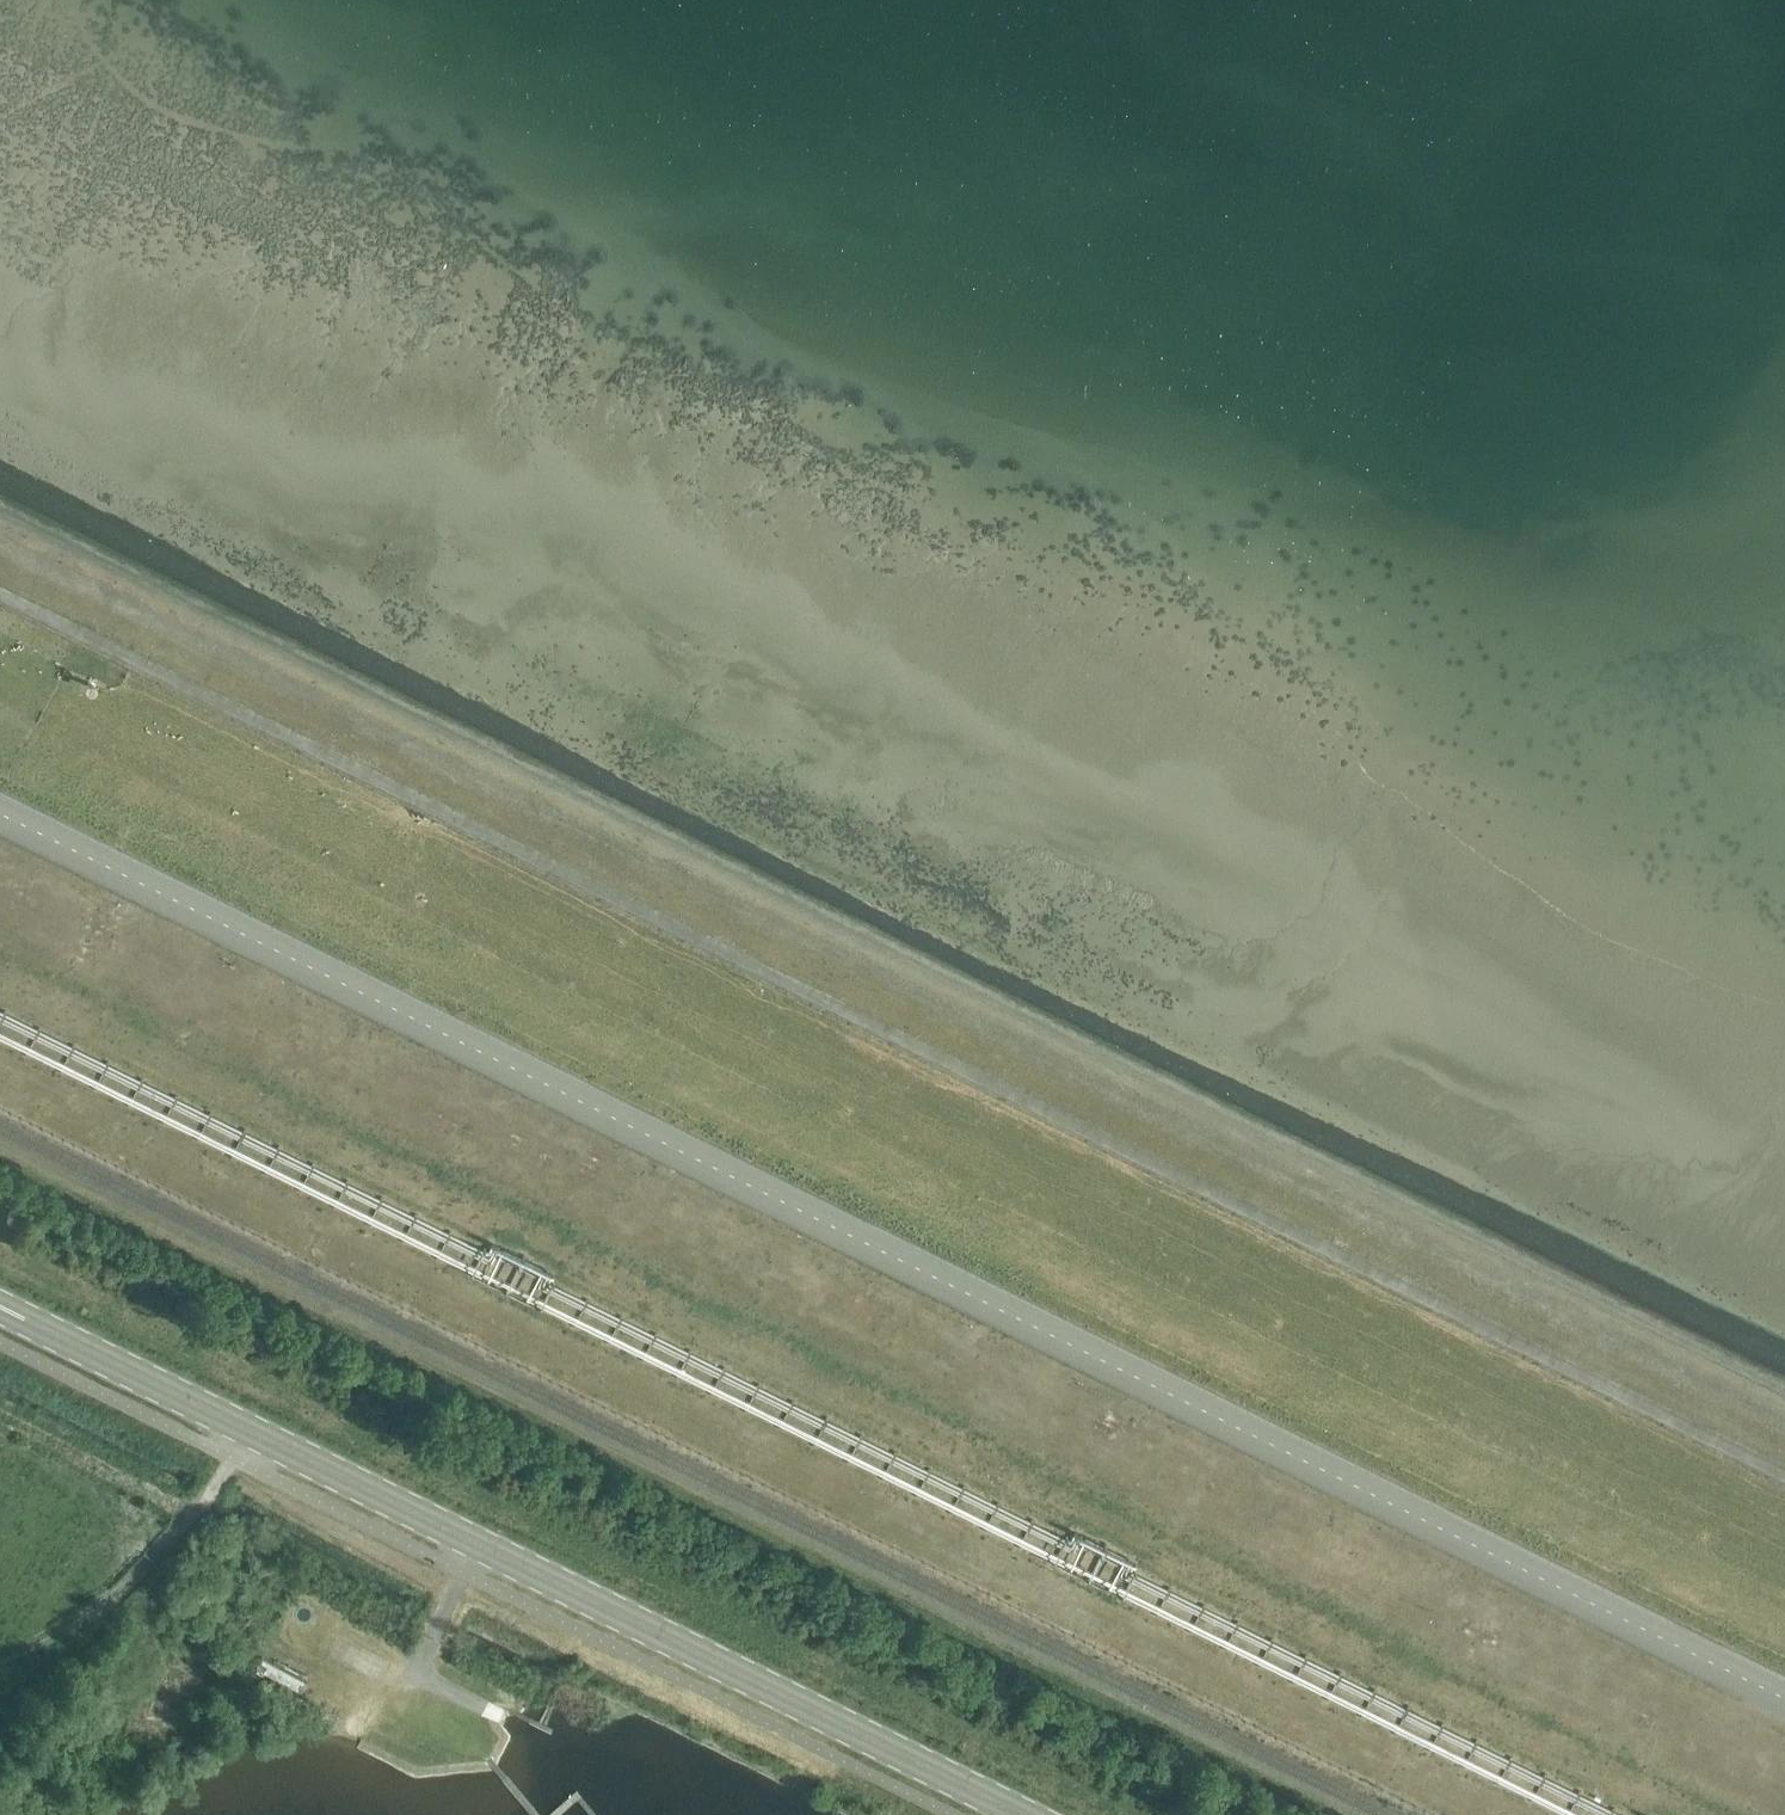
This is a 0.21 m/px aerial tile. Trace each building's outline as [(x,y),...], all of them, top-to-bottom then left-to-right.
[(305,1681),(261,1657),(256,1668),(300,1692),(305,1681)]
